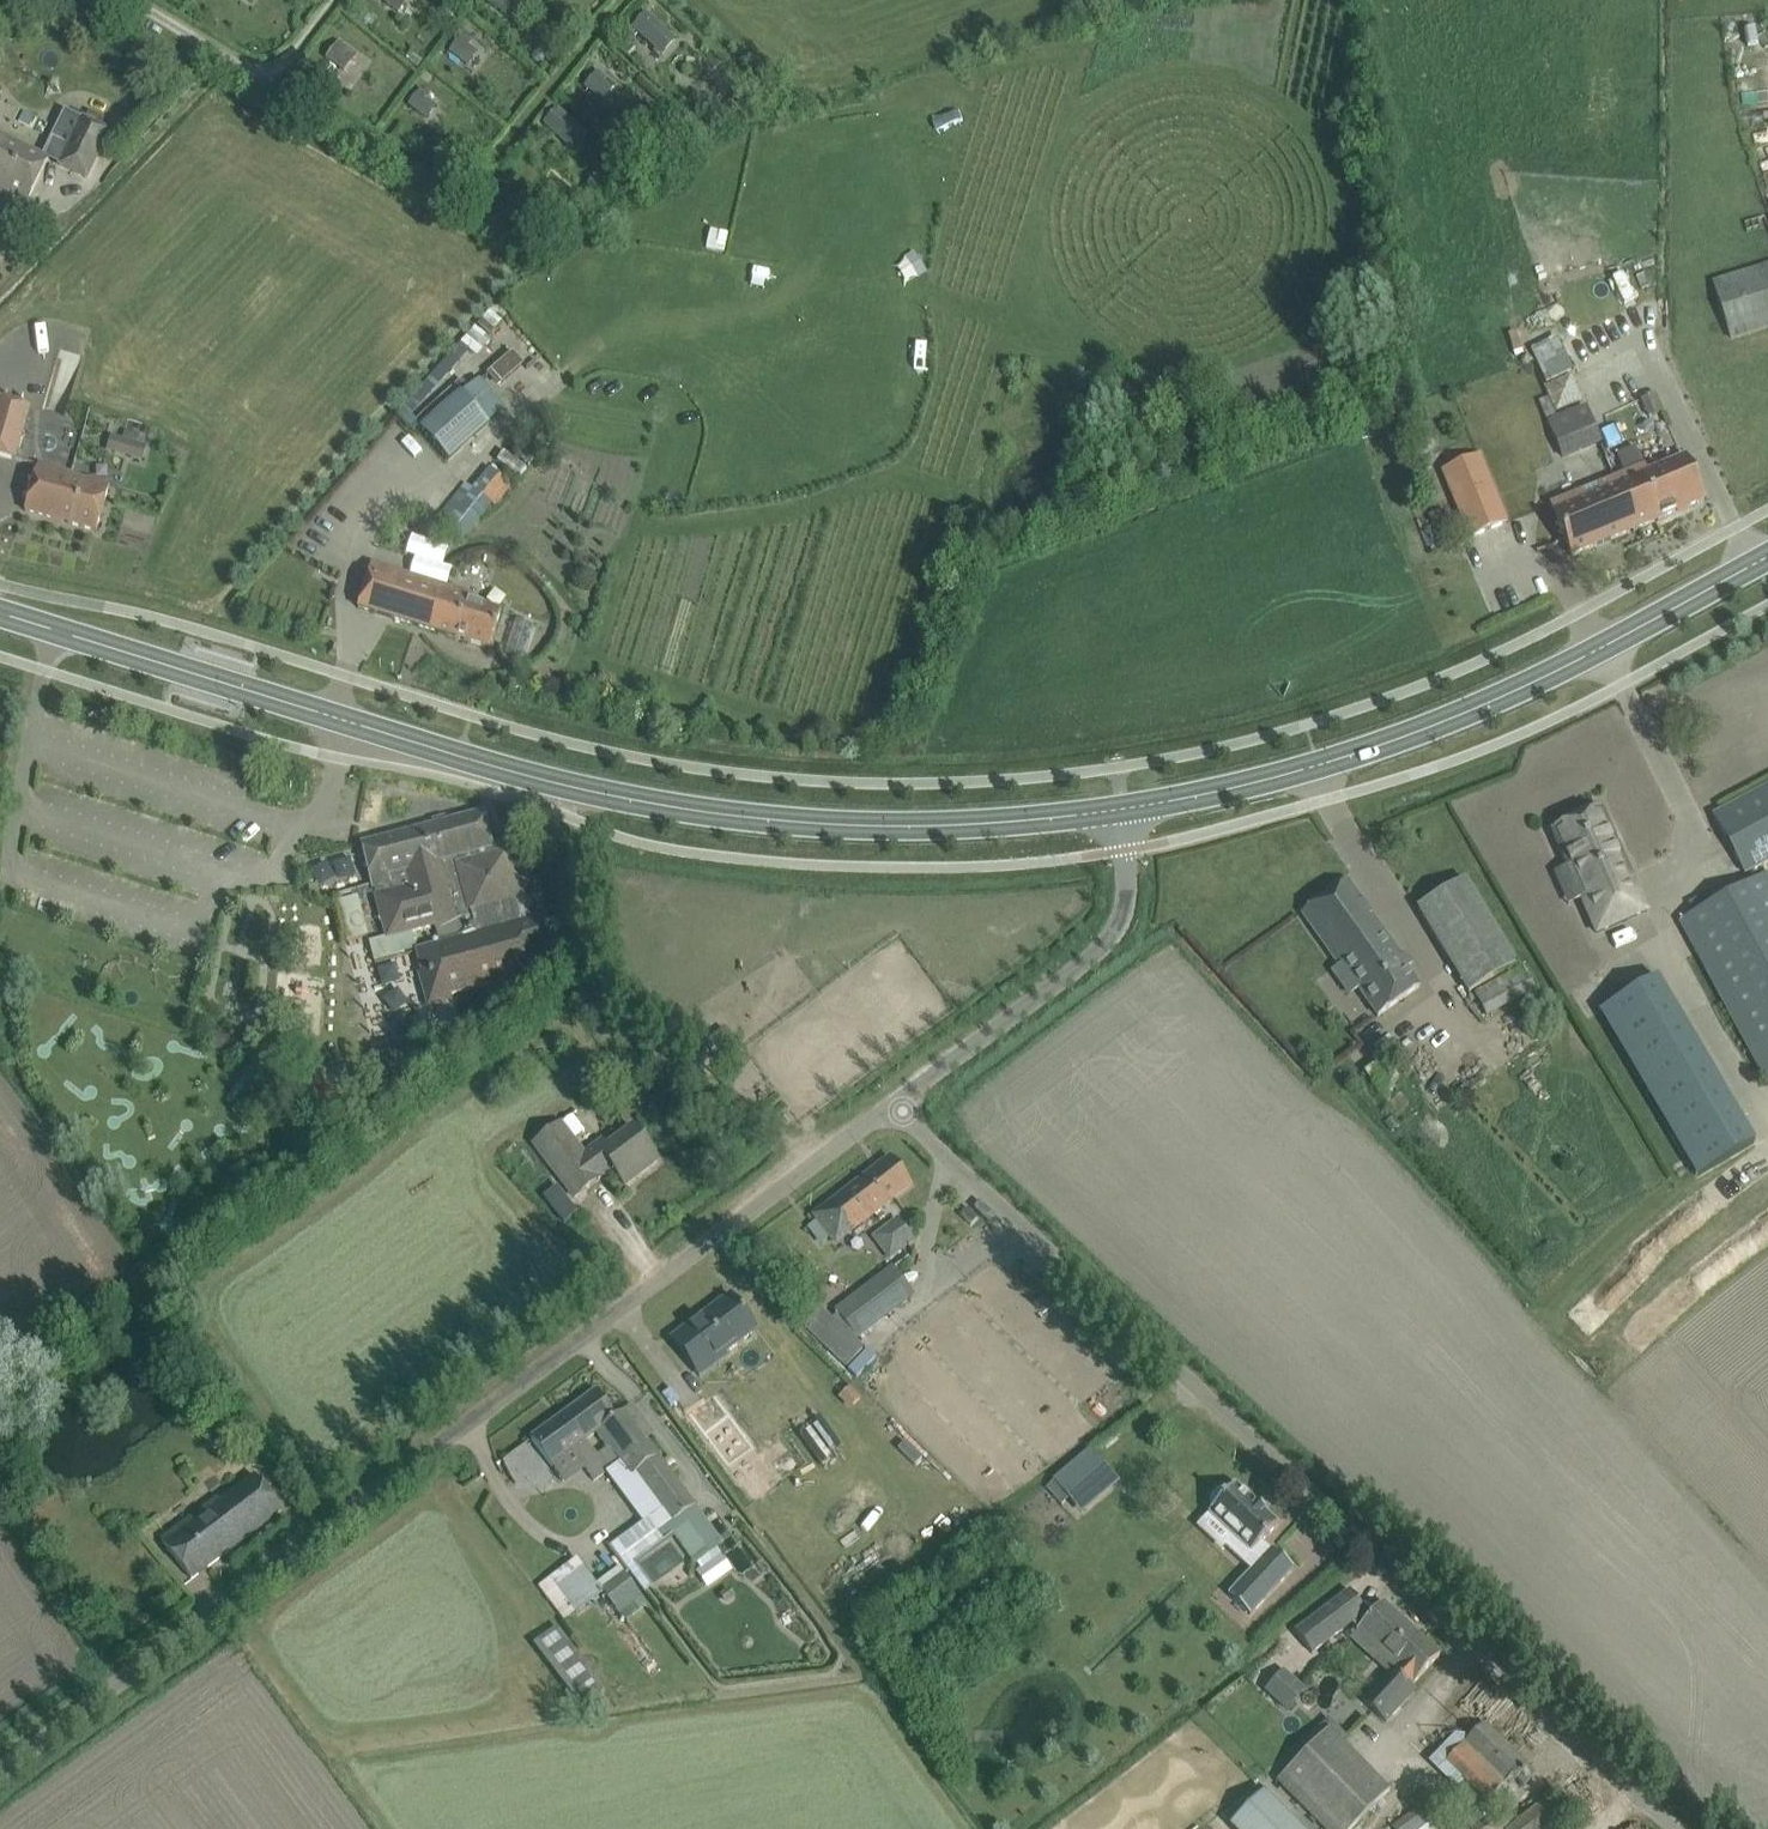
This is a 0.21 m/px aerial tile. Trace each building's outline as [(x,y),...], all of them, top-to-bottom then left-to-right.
[(390,9),(398,0),(380,0),(390,9)] [(516,3),(513,0),(489,0),(488,2),(506,16),(516,3)] [(644,13),(631,27),(653,48),(667,34),(644,13)] [(472,41),(462,34),(448,53),(468,67),(478,52),(469,46),(472,41)] [(327,56),(346,71),(356,58),(347,51),(349,48),(340,40),(327,56)] [(598,70),(584,87),(602,102),(613,89),(604,81),(607,78),(598,70)] [(431,97),(421,89),(408,106),(426,120),(436,106),(428,101),(431,97)] [(555,110),(542,124),(564,145),(578,131),(555,110)] [(86,178),(109,131),(83,119),(60,166),(86,178)] [(47,159),(0,136),(0,188),(27,201),(47,159)] [(735,252),(756,256),(759,243),(738,239),(735,252)] [(1767,326),(1767,265),(1714,283),(1731,338),(1767,326)] [(511,351),(490,369),(501,382),(522,363),(511,351)] [(1571,374),(1545,386),(1556,411),(1582,400),(1571,374)] [(475,381),(421,430),(448,460),(502,411),(475,381)] [(1655,393),(1640,400),(1648,418),(1663,411),(1655,393)] [(109,486),(68,473),(77,440),(68,418),(30,407),(0,399),(0,455),(15,459),(38,466),(25,511),(96,532),(109,486)] [(1560,418),(1548,423),(1563,459),(1602,443),(1586,407),(1578,410),(1560,418)] [(118,438),(114,453),(130,458),(141,461),(145,445),(135,442),(138,434),(124,430),(122,439),(118,438)] [(1481,456),(1445,471),(1472,536),(1508,521),(1481,456)] [(1614,479),(1635,530),(1704,501),(1686,457),(1647,473),(1644,465),(1643,466),(1643,467),(1614,479)] [(462,541),(491,503),(495,506),(512,485),(488,467),(472,487),(466,482),(435,520),(462,541)] [(1572,556),(1635,530),(1614,479),(1551,505),(1572,556)] [(474,596),(371,565),(358,607),(490,648),(501,612),(472,603),(474,596)] [(1714,816),(1744,873),(1767,860),(1767,786),(1714,816)] [(1551,830),(1597,933),(1647,911),(1601,808),(1551,830)] [(374,889),(379,888),(381,896),(377,897),(387,937),(387,938),(388,938),(435,925),(441,946),(418,952),(424,974),(442,969),(450,996),(544,970),(539,954),(555,950),(545,917),(539,895),(524,900),(519,880),(513,878),(507,857),(511,852),(508,842),(490,842),(483,813),(363,845),(374,889)] [(1678,921),(1767,1087),(1767,873),(1678,921)] [(1347,880),(1302,913),(1340,968),(1342,966),(1378,1016),(1419,987),(1406,968),(1408,967),(1347,880)] [(1515,965),(1477,900),(1465,880),(1418,907),(1468,993),(1515,965)] [(368,936),(358,897),(337,902),(347,941),(368,936)] [(393,958),(388,938),(387,938),(387,937),(368,942),(374,962),(393,958)] [(1657,977),(1599,1011),(1697,1177),(1755,1143),(1657,977)] [(657,1160),(633,1128),(607,1148),(602,1142),(584,1155),(560,1124),(534,1144),(574,1198),(613,1169),(625,1185),(627,1183),(625,1181),(638,1171),(640,1173),(657,1160)] [(834,1241),(910,1185),(891,1158),(814,1214),(834,1241)] [(893,1256),(912,1241),(897,1220),(877,1235),(893,1256)] [(892,1267),(835,1310),(857,1339),(914,1296),(892,1267)] [(700,1316),(671,1338),(691,1364),(700,1376),(726,1356),(725,1354),(756,1330),(735,1301),(705,1323),(700,1316)] [(596,1390),(565,1413),(585,1441),(595,1433),(605,1447),(595,1455),(608,1472),(622,1462),(632,1475),(636,1472),(658,1456),(647,1441),(625,1410),(616,1417),(596,1390)] [(565,1413),(531,1438),(551,1466),(572,1451),(584,1467),(584,1468),(595,1482),(608,1472),(595,1455),(585,1441),(565,1413)] [(729,1414),(703,1433),(752,1499),(778,1479),(729,1414)] [(1091,1450),(1046,1488),(1060,1505),(1069,1498),(1075,1505),(1112,1473),(1091,1450)] [(658,1456),(636,1472),(663,1508),(648,1519),(663,1540),(672,1533),(691,1559),(719,1538),(700,1513),(676,1479),(658,1456)] [(180,1527),(163,1540),(192,1579),(198,1574),(208,1567),(282,1511),(255,1476),(221,1502),(183,1531),(180,1527)] [(1261,1561),(1228,1596),(1250,1616),(1294,1568),(1272,1548),(1270,1551),(1261,1543),(1278,1524),(1264,1512),(1265,1511),(1257,1504),(1257,1505),(1235,1484),(1231,1488),(1225,1487),(1219,1489),(1211,1497),(1210,1503),(1212,1509),(1208,1513),(1233,1537),(1225,1545),(1243,1561),(1251,1552),(1261,1561)] [(663,1540),(648,1519),(644,1522),(611,1546),(644,1591),(652,1585),(635,1560),(663,1540)] [(721,1552),(695,1570),(707,1587),(733,1569),(721,1552)] [(576,1614),(603,1594),(584,1568),(557,1588),(576,1614)] [(625,1574),(602,1590),(625,1621),(647,1605),(625,1574)] [(1348,1592),(1295,1632),(1312,1654),(1352,1623),(1360,1630),(1370,1618),(1365,1613),(1365,1614),(1348,1592)] [(1439,1655),(1383,1604),(1370,1618),(1360,1630),(1359,1631),(1373,1644),(1373,1643),(1399,1666),(1366,1702),(1386,1721),(1406,1699),(1402,1695),(1439,1655)] [(540,1650),(584,1714),(608,1697),(564,1633),(540,1650)] [(1304,1691),(1293,1682),(1287,1689),(1276,1679),(1265,1691),(1282,1706),(1291,1697),(1295,1701),(1304,1691)] [(1278,1786),(1326,1828),(1355,1828),(1391,1790),(1349,1751),(1355,1744),(1327,1718),(1301,1746),(1308,1753),(1278,1786)] [(1484,1724),(1446,1762),(1487,1802),(1512,1776),(1524,1787),(1536,1775),(1524,1763),(1484,1724)] [(1230,1826),(1233,1828),(1301,1828),(1265,1792),(1260,1797),(1230,1826)] [(1573,1827),(1549,1797),(1510,1828),(1502,1818),(1487,1828),(1571,1828),(1573,1827)] [(1403,1828),(1441,1828),(1427,1811),(1403,1828)] [(1473,1815),(1456,1828),(1484,1828),(1473,1815)]
